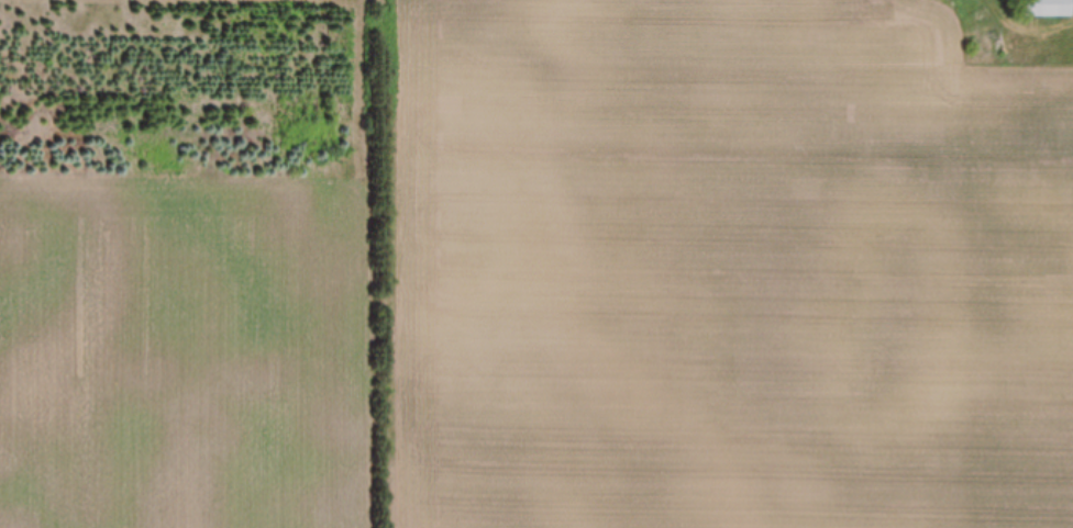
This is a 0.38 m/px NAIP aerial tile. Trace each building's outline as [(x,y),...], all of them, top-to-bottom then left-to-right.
[(1072,0),(1026,0),(1026,18),(1072,18),(1072,0)]
